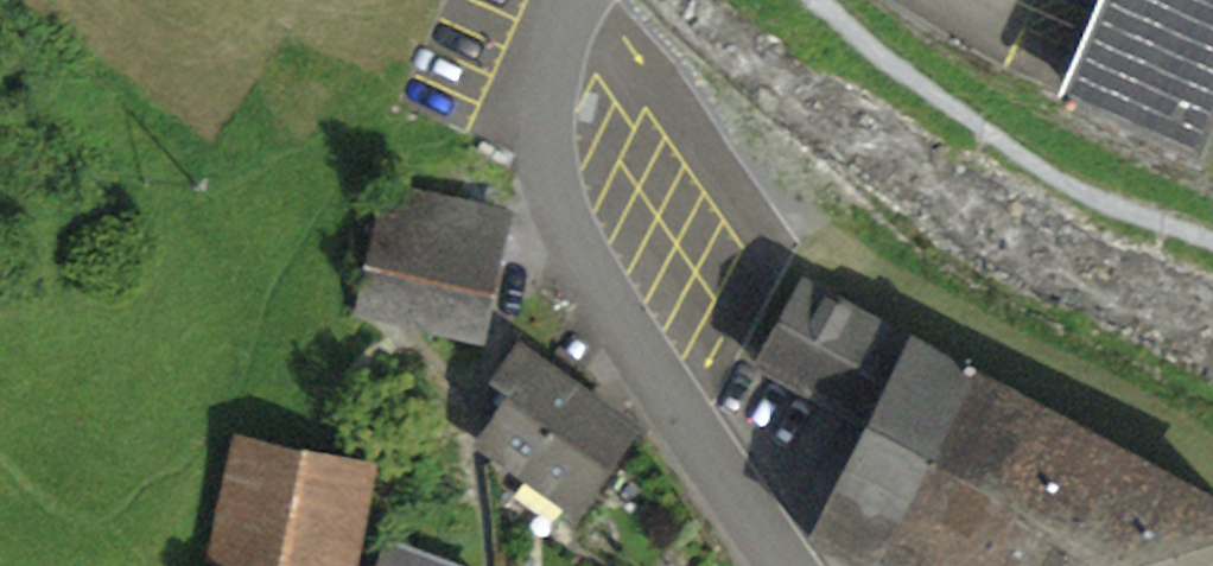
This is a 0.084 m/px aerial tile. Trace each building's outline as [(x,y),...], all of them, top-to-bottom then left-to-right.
[(1073,93),(1197,146),(1212,109),(1212,0),(1113,0),(1073,93)] [(1208,167),(1212,155),(1212,109),(1197,146),(1073,93),(1067,106),(1208,167)] [(390,192),(365,310),(402,319),(428,201),(390,192)] [(428,201),(402,319),(478,337),(505,219),(428,201)] [(915,565),(1212,565),(1212,513),(975,382),(979,375),(970,370),(966,377),(804,288),(762,367),(857,415),(876,425),(871,434),(865,446),(817,541),(865,565),(876,565),(884,550),(896,556),(915,565)] [(580,375),(587,365),(563,348),(546,371),(570,389),(580,375)] [(546,371),(517,351),(496,381),(514,394),(481,440),(575,507),(629,431),(583,399),(593,384),(580,375),(570,389),(546,371)] [(846,436),(865,446),(871,434),(876,425),(857,415),(846,436)] [(213,554),(272,565),(347,565),(369,464),(238,437),(213,554)] [(387,544),(378,565),(441,565),(387,544)]
